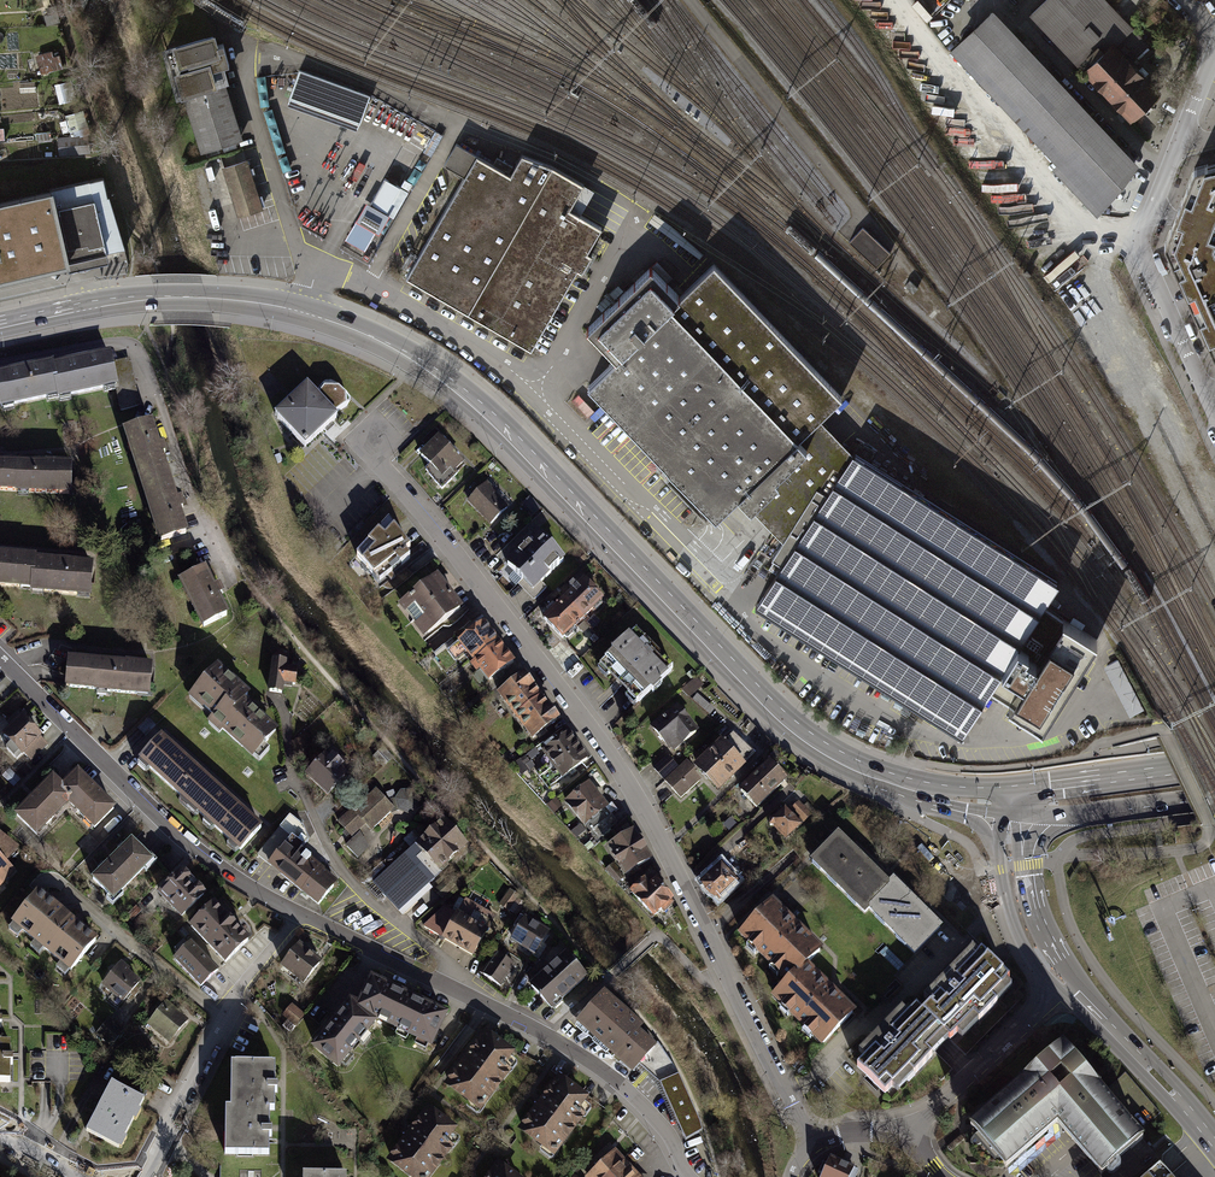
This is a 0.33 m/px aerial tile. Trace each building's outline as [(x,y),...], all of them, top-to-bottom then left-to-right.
[(1104,0),(1041,0),(1030,10),(1085,69),(1112,44),(1127,60),(1145,44),(1104,0)] [(43,14),(47,26),(61,21),(56,4),(45,8),(47,13),(43,14)] [(1102,199),(1134,164),(992,12),(958,43),(1017,107),(1046,138),(1102,199)] [(214,36),(167,50),(180,95),(187,93),(204,151),(241,140),(223,82),(227,81),(214,36)] [(1112,44),(1085,69),(1131,118),(1157,93),(1127,60),(1112,44)] [(64,68),(60,54),(58,54),(58,53),(53,54),(52,50),(31,56),(35,71),(37,70),(38,73),(40,73),(40,74),(64,68)] [(370,94),(299,70),(289,98),(360,122),(370,94)] [(54,84),(59,104),(77,99),(72,79),(54,84)] [(20,92),(36,91),(35,80),(19,81),(20,92)] [(91,152),(89,135),(91,134),(84,109),(65,115),(70,132),(72,131),(72,134),(79,132),(80,135),(57,137),(59,155),(91,152)] [(405,143),(429,157),(439,141),(415,127),(405,143)] [(51,138),(50,130),(35,132),(36,139),(51,138)] [(511,174),(457,144),(446,164),(465,175),(407,278),(469,313),(532,348),(577,268),(583,271),(592,255),(587,252),(600,228),(568,210),(582,184),(553,168),(523,156),(511,174)] [(219,221),(263,207),(248,160),(225,167),(230,180),(208,187),(219,221)] [(1177,271),(1191,303),(1207,338),(1214,357),(1214,254),(1213,255),(1208,244),(1214,226),(1214,162),(1212,163),(1194,168),(1164,243),(1177,271)] [(401,186),(385,177),(370,203),(394,217),(408,192),(400,187),(401,186)] [(0,207),(0,283),(69,269),(70,273),(109,264),(107,255),(126,251),(110,198),(108,198),(104,178),(52,190),(53,195),(0,207)] [(390,215),(367,204),(349,239),(369,249),(377,232),(380,233),(390,215)] [(848,242),(876,267),(889,253),(861,228),(848,242)] [(586,386),(713,518),(737,496),(746,505),(805,448),(796,438),(832,403),(838,397),(711,265),(677,298),(648,268),(584,329),(613,360),(586,386)] [(902,285),(911,293),(916,287),(908,279),(902,285)] [(50,360),(57,392),(57,395),(111,384),(116,408),(135,404),(125,356),(111,359),(108,348),(74,355),(50,360)] [(50,360),(49,357),(16,364),(0,367),(0,404),(57,392),(50,360)] [(306,383),(274,413),(305,446),(337,416),(331,410),(341,402),(346,402),(347,397),(336,385),(321,384),(316,393),(306,383)] [(155,420),(126,430),(162,544),(192,534),(182,504),(161,438),(155,420)] [(437,434),(417,453),(427,464),(422,469),(439,486),(464,462),(437,434)] [(1059,589),(852,458),(827,498),(817,491),(772,562),(782,569),(756,609),(857,673),(963,740),(991,696),(1014,710),(1010,717),(1042,737),(1097,651),(1042,616),(1059,589)] [(0,462),(0,493),(73,495),(73,463),(50,463),(14,462),(0,462)] [(485,480),(465,501),(489,525),(510,505),(485,480)] [(410,542),(387,510),(351,548),(371,570),(394,555),(397,559),(408,551),(404,546),(410,542)] [(534,527),(502,560),(529,586),(561,554),(534,527)] [(0,556),(0,589),(92,598),(95,564),(60,561),(2,556),(0,556)] [(209,569),(181,582),(205,629),(232,615),(209,569)] [(435,573),(395,604),(421,637),(461,607),(435,573)] [(557,603),(545,615),(565,636),(604,599),(584,578),(572,589),(557,603)] [(470,629),(457,639),(488,679),(500,670),(514,660),(482,619),(470,629)] [(631,631),(599,662),(636,699),(668,667),(631,631)] [(91,660),(68,658),(66,688),(153,695),(155,665),(133,663),(91,660)] [(290,661),(272,659),(268,692),(285,695),(286,686),(298,688),(300,671),(289,670),(290,661)] [(221,667),(192,700),(256,757),(281,728),(249,701),(253,696),(221,667)] [(510,681),(496,691),(531,737),(545,727),(558,716),(523,671),(510,681)] [(1133,682),(1119,688),(1131,715),(1145,709),(1133,682)] [(675,702),(650,723),(672,749),(697,728),(675,702)] [(22,713),(1,733),(29,762),(50,742),(22,713)] [(571,729),(544,750),(568,780),(594,759),(571,729)] [(165,733),(141,759),(227,837),(242,850),(266,823),(236,796),(190,755),(165,733)] [(720,736),(695,761),(720,786),(745,760),(720,736)] [(325,752),(305,775),(328,796),(347,775),(341,769),(344,765),(330,753),(328,755),(325,752)] [(666,754),(652,767),(679,797),(699,779),(685,762),(678,768),(666,754)] [(768,765),(737,794),(755,812),(786,783),(768,765)] [(36,794),(16,813),(39,836),(71,804),(97,830),(119,808),(101,790),(80,769),(65,783),(56,775),(36,794)] [(589,781),(566,800),(588,827),(611,808),(589,781)] [(340,822),(339,823),(346,830),(344,832),(346,834),(347,836),(349,834),(354,839),(347,846),(357,857),(368,847),(358,829),(364,823),(370,829),(373,826),(374,827),(390,812),(392,814),(398,811),(409,814),(418,808),(418,797),(411,790),(401,790),(394,799),(387,802),(376,791),(356,810),(354,808),(352,810),(353,810),(340,822)] [(783,811),(767,827),(785,846),(802,830),(783,811)] [(292,815),(259,853),(303,889),(322,905),(339,884),(299,852),(310,838),(304,825),(292,815)] [(401,844),(368,874),(401,912),(472,846),(447,817),(408,852),(401,844)] [(634,827),(605,843),(623,874),(651,858),(634,827)] [(134,836),(92,876),(115,901),(157,860),(134,836)] [(836,838),(807,866),(860,919),(866,914),(911,958),(939,930),(914,904),(891,882),(886,887),(864,865),(836,838)] [(17,871),(0,855),(0,890),(17,871)] [(184,868),(159,892),(185,917),(209,894),(184,868)] [(720,869),(700,888),(717,906),(737,887),(720,869)] [(641,875),(627,888),(653,914),(673,896),(652,875),(646,881),(641,875)] [(509,890),(499,906),(516,917),(525,905),(516,899),(518,896),(509,890)] [(37,892),(12,922),(72,971),(96,940),(37,892)] [(444,907),(422,927),(474,957),(490,931),(497,918),(484,910),(489,902),(473,893),(468,902),(459,898),(451,911),(444,907)] [(218,901),(193,925),(229,963),(254,939),(218,901)] [(771,908),(738,943),(786,989),(770,1005),(822,1054),(856,1018),(831,995),(807,972),(822,956),(795,930),(771,908)] [(550,933),(524,919),(510,943),(538,958),(550,933)] [(194,940),(176,956),(203,986),(221,970),(194,940)] [(300,940),(280,963),(306,986),(327,963),(313,952),(300,940)] [(515,967),(493,952),(479,973),(502,987),(515,967)] [(566,955),(528,988),(552,1015),(590,981),(566,955)] [(917,1019),(945,1046),(950,1041),(956,1046),(1007,993),(1002,989),(1005,986),(977,960),(974,963),(967,956),(943,980),(919,1005),(925,1011),(917,1019)] [(122,962),(104,984),(125,1001),(143,979),(122,962)] [(332,1023),(314,1045),(341,1067),(381,1023),(435,1050),(450,1014),(412,995),(374,976),(360,1001),(354,996),(332,1023)] [(584,1020),(577,1028),(617,1064),(634,1079),(642,1071),(658,1052),(655,1050),(642,1038),(646,1033),(604,997),(584,1020)] [(167,1000),(147,1025),(171,1043),(191,1018),(167,1000)] [(292,1003),(282,1013),(297,1027),(307,1016),(292,1003)] [(14,1080),(14,1052),(14,1042),(1,1042),(1,1015),(1,1004),(0,1004),(0,1080),(14,1080)] [(936,1055),(945,1046),(917,1019),(912,1014),(903,1023),(896,1016),(868,1045),(853,1060),(859,1067),(851,1075),(880,1104),(884,1100),(889,1104),(902,1091),(905,1094),(939,1058),(936,1055)] [(110,1016),(96,1034),(112,1046),(125,1028),(110,1016)] [(486,1028),(446,1083),(482,1109),(513,1066),(508,1062),(516,1050),(486,1028)] [(659,1045),(655,1050),(658,1052),(642,1071),(662,1085),(680,1077),(659,1045)] [(972,1127),(1008,1171),(1062,1125),(1105,1176),(1146,1141),(1066,1046),(972,1127)] [(279,1063),(233,1065),(235,1107),(227,1107),(229,1154),(274,1152),(273,1121),(273,1109),(280,1109),(279,1080),(279,1063)] [(561,1071),(519,1126),(554,1153),(587,1110),(582,1106),(591,1093),(561,1071)] [(102,1098),(109,1076),(97,1072),(89,1093),(102,1098)] [(680,1077),(662,1085),(686,1141),(703,1134),(680,1077)] [(113,1081),(88,1129),(122,1147),(147,1098),(113,1081)] [(389,1161),(411,1176),(432,1176),(454,1146),(448,1142),(458,1129),(429,1107),(389,1161)] [(584,1175),(587,1176),(642,1176),(615,1147),(584,1175)] [(827,1155),(817,1176),(851,1176),(855,1168),(827,1155)] [(486,1176),(523,1176),(499,1159),(486,1176)]
